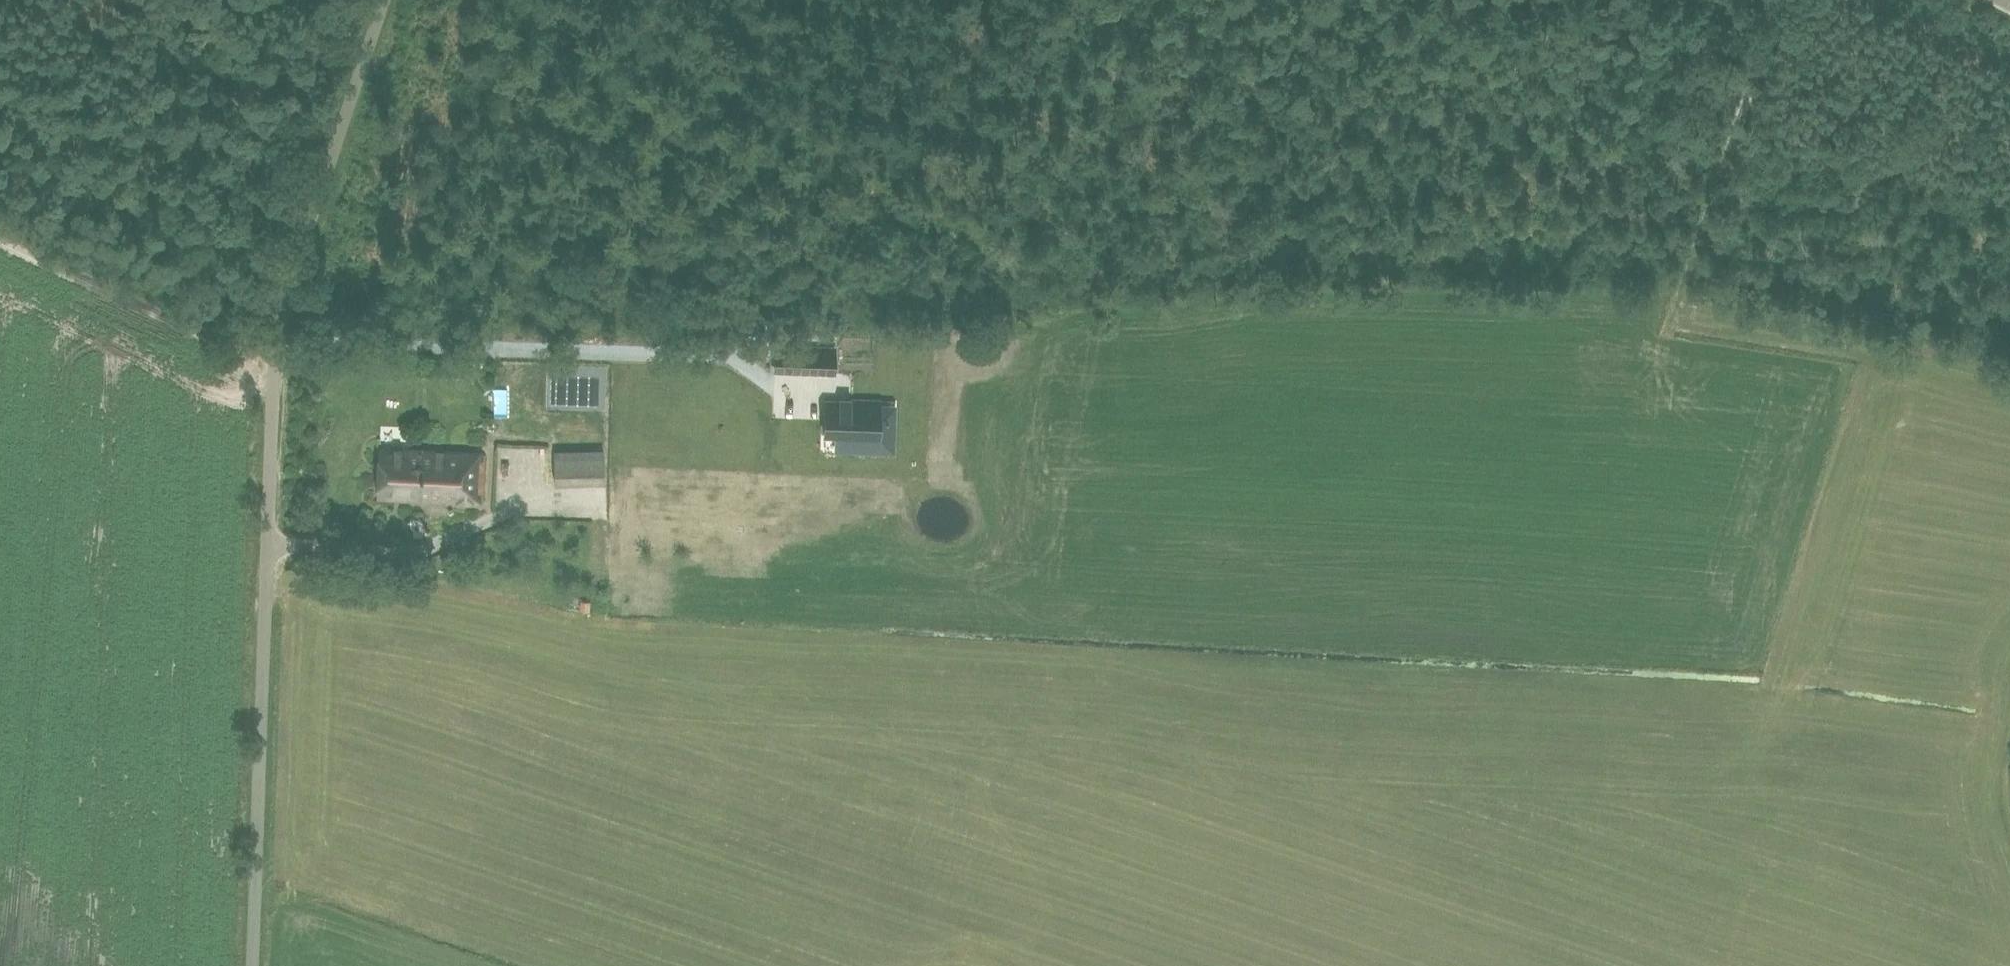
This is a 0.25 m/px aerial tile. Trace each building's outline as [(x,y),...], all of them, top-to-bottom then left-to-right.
[(775,346),(775,371),(790,371),(791,346),(775,346)] [(819,347),(818,372),(833,373),(834,348),(819,347)] [(897,403),(818,403),(820,453),(896,454),(896,429),(897,403)] [(481,500),(484,454),(379,449),(377,496),(481,500)] [(604,474),(603,449),(556,452),(557,477),(604,474)]
